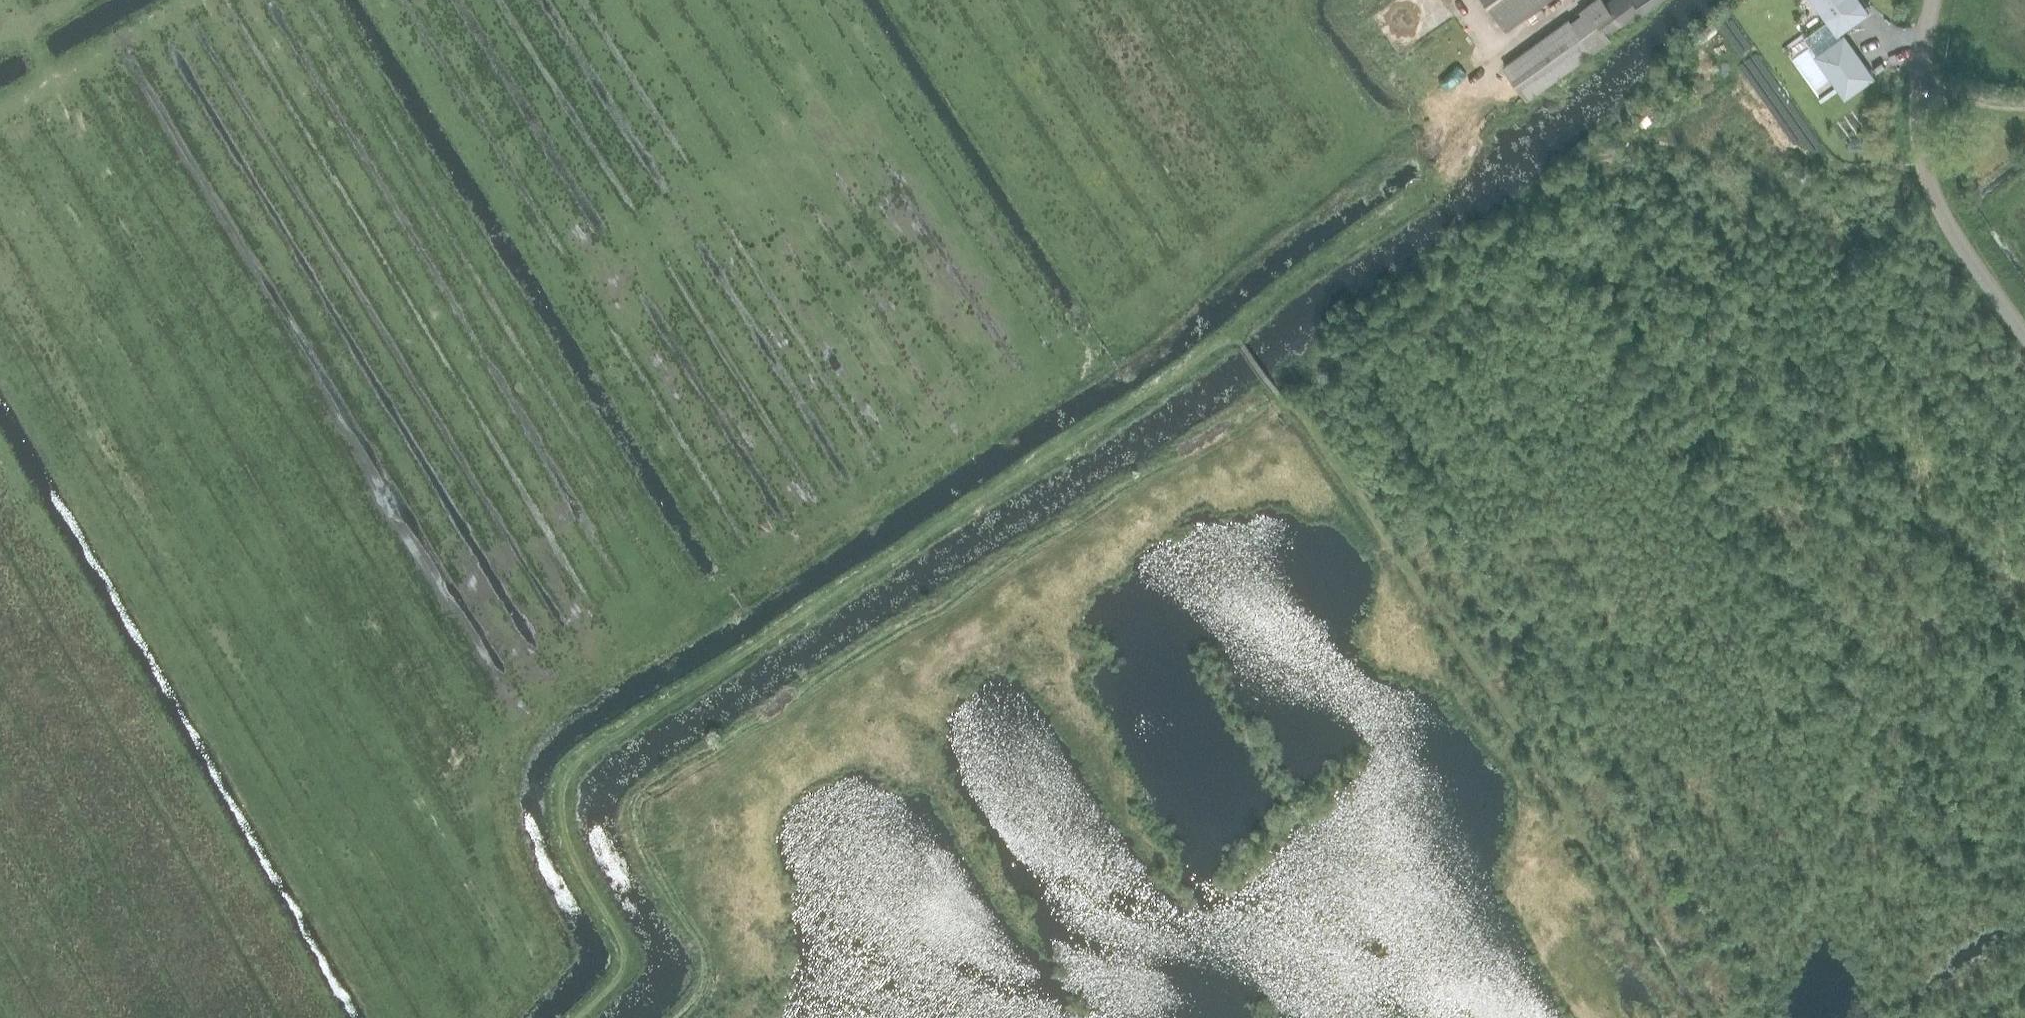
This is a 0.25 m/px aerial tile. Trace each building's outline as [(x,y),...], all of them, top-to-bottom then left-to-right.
[(1402,52),(1456,15),(1446,0),(1399,0),(1377,15),(1402,52)] [(1502,29),(1543,0),(1482,0),(1502,29)] [(1539,90),(1611,39),(1607,34),(1655,0),(1611,0),(1603,5),(1600,0),(1594,0),(1579,10),(1585,19),(1574,26),(1568,18),(1503,64),(1521,90),(1527,98),(1539,90)] [(1828,20),(1804,37),(1845,95),(1871,76),(1843,37),(1842,38),(1837,32),(1870,9),(1863,0),(1814,0),(1828,20)]
